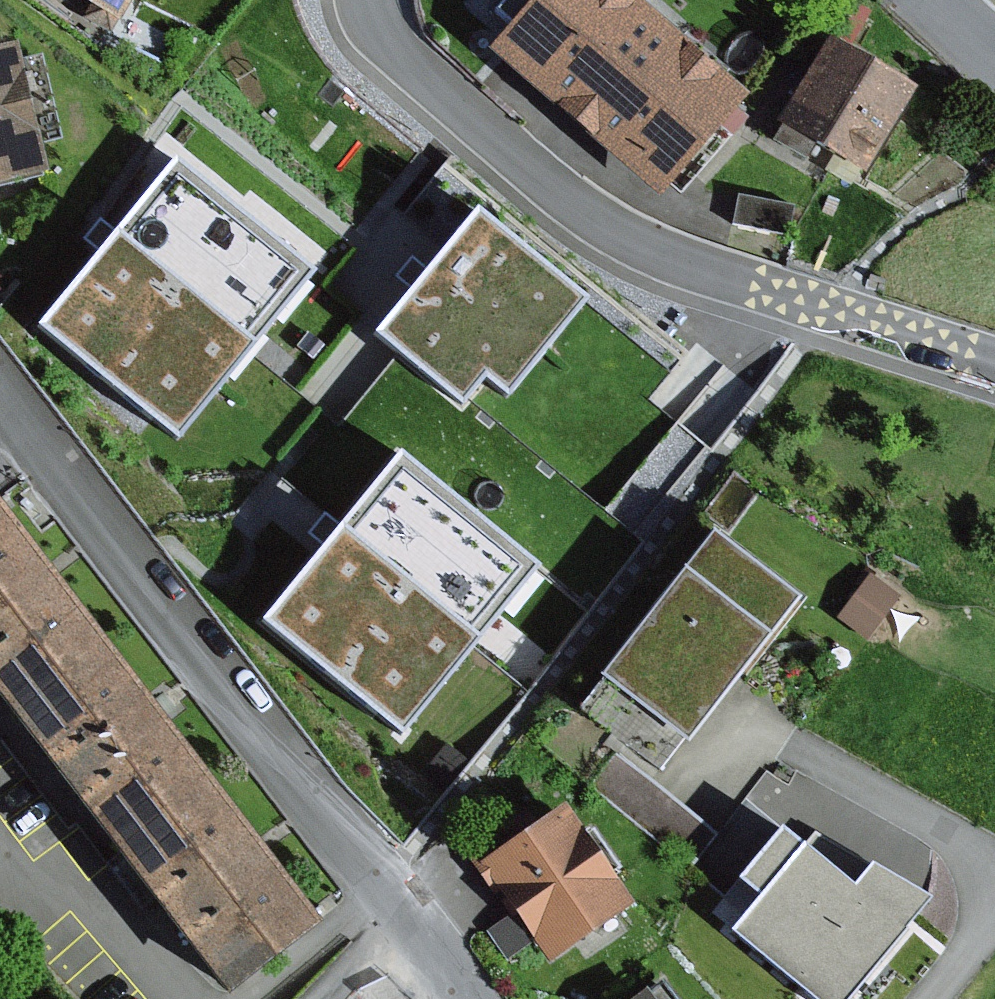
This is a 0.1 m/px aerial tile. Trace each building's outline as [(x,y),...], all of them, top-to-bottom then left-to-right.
[(89,7),(84,18),(112,33),(129,0),(75,0),(89,7)] [(487,52),(657,198),(745,97),(633,0),(532,0),(487,52)] [(912,91),(826,41),(778,123),(864,173),(912,91)] [(40,175),(10,48),(0,50),(0,185),(40,175)] [(306,278),(170,167),(110,241),(38,329),(173,439),(306,278)] [(737,197),(732,227),(786,237),(792,207),(737,197)] [(417,278),(374,331),(462,401),(482,377),(508,398),(583,304),(469,213),(417,278)] [(263,621),(398,729),(530,566),(395,457),(328,541),(263,621)] [(0,711),(91,641),(0,523),(0,711)] [(797,598),(711,533),(600,679),(686,744),(797,598)] [(868,576),(837,619),(867,642),(899,599),(868,576)] [(205,786),(91,641),(0,711),(114,857),(205,786)] [(617,755),(590,787),(689,867),(715,835),(617,755)] [(316,926),(205,786),(114,857),(225,998),(316,926)] [(503,828),(463,856),(490,894),(499,892),(549,963),(632,905),(560,804),(511,839),(503,828)] [(813,998),(846,998),(927,903),(868,869),(849,889),(776,830),(740,880),(758,894),(731,930),(813,998)] [(645,989),(632,998),(653,998),(645,989)]
